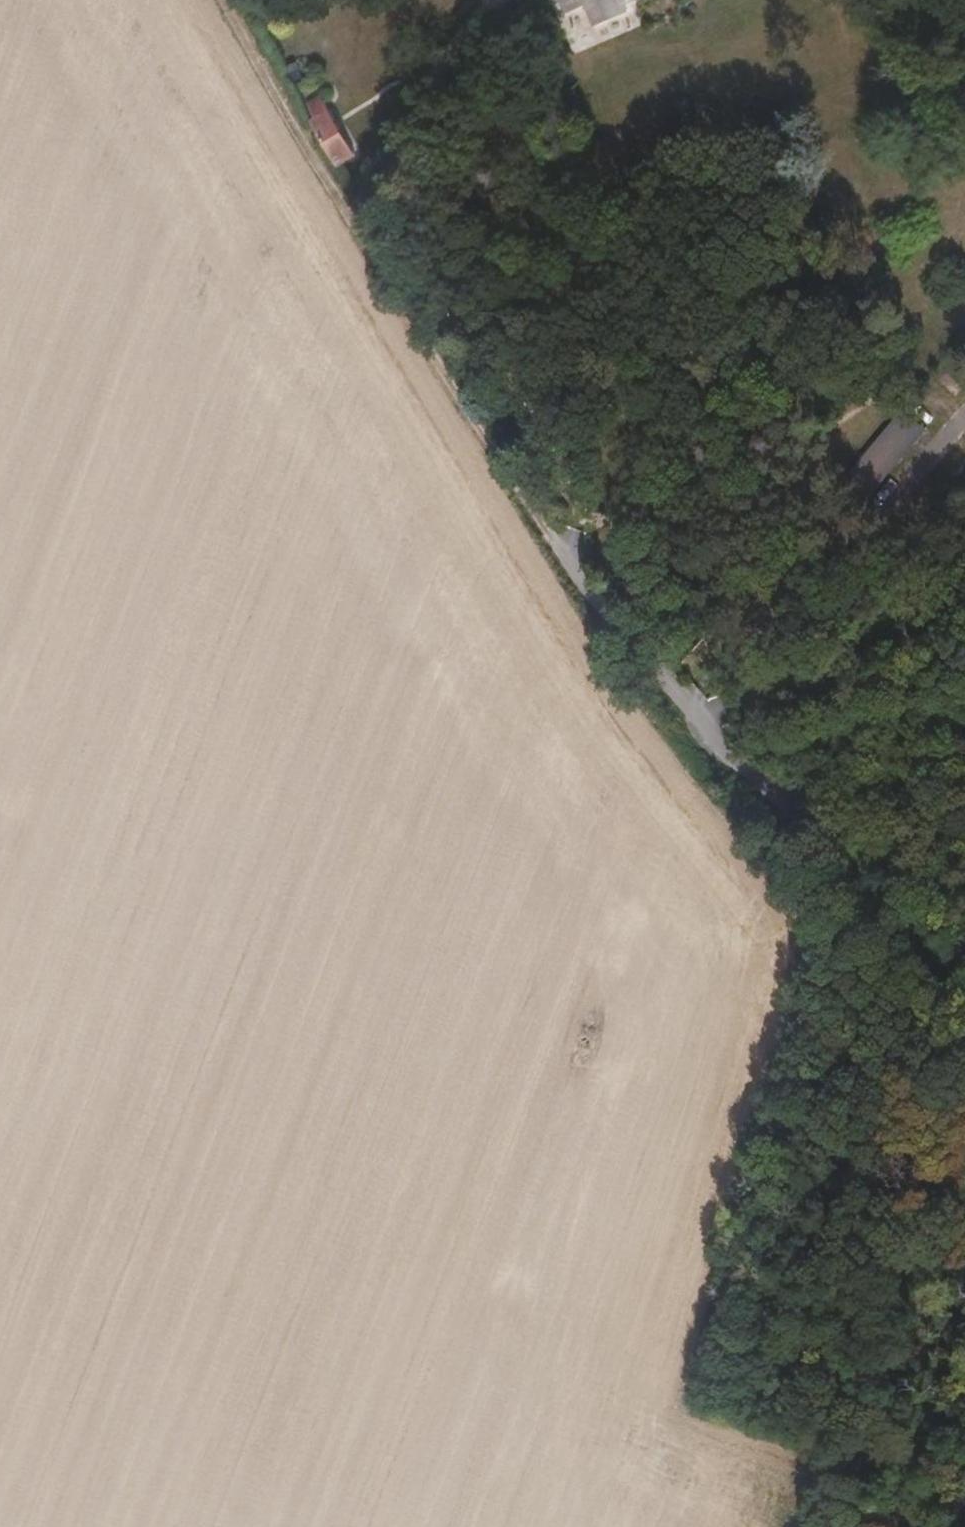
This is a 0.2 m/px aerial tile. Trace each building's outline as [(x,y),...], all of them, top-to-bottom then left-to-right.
[(602,19),(632,6),(633,0),(593,0),(602,19)] [(361,155),(332,101),(317,110),(322,119),(317,122),(342,166),(361,155)]
